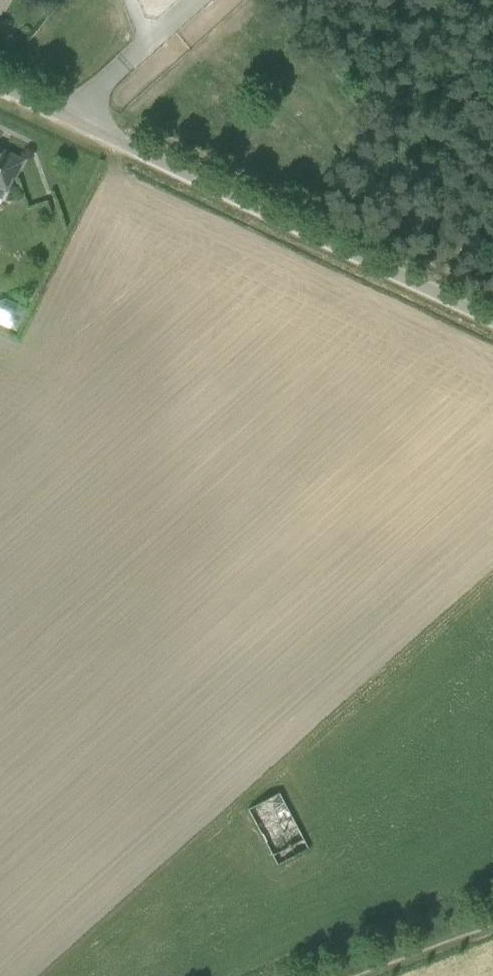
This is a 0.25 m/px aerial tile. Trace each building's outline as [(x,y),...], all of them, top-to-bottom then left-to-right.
[(2,200),(14,176),(18,179),(25,162),(0,150),(0,198),(2,200)] [(19,331),(30,310),(9,299),(0,303),(0,322),(19,331)] [(248,809),(278,866),(309,849),(279,793),(248,809)]
